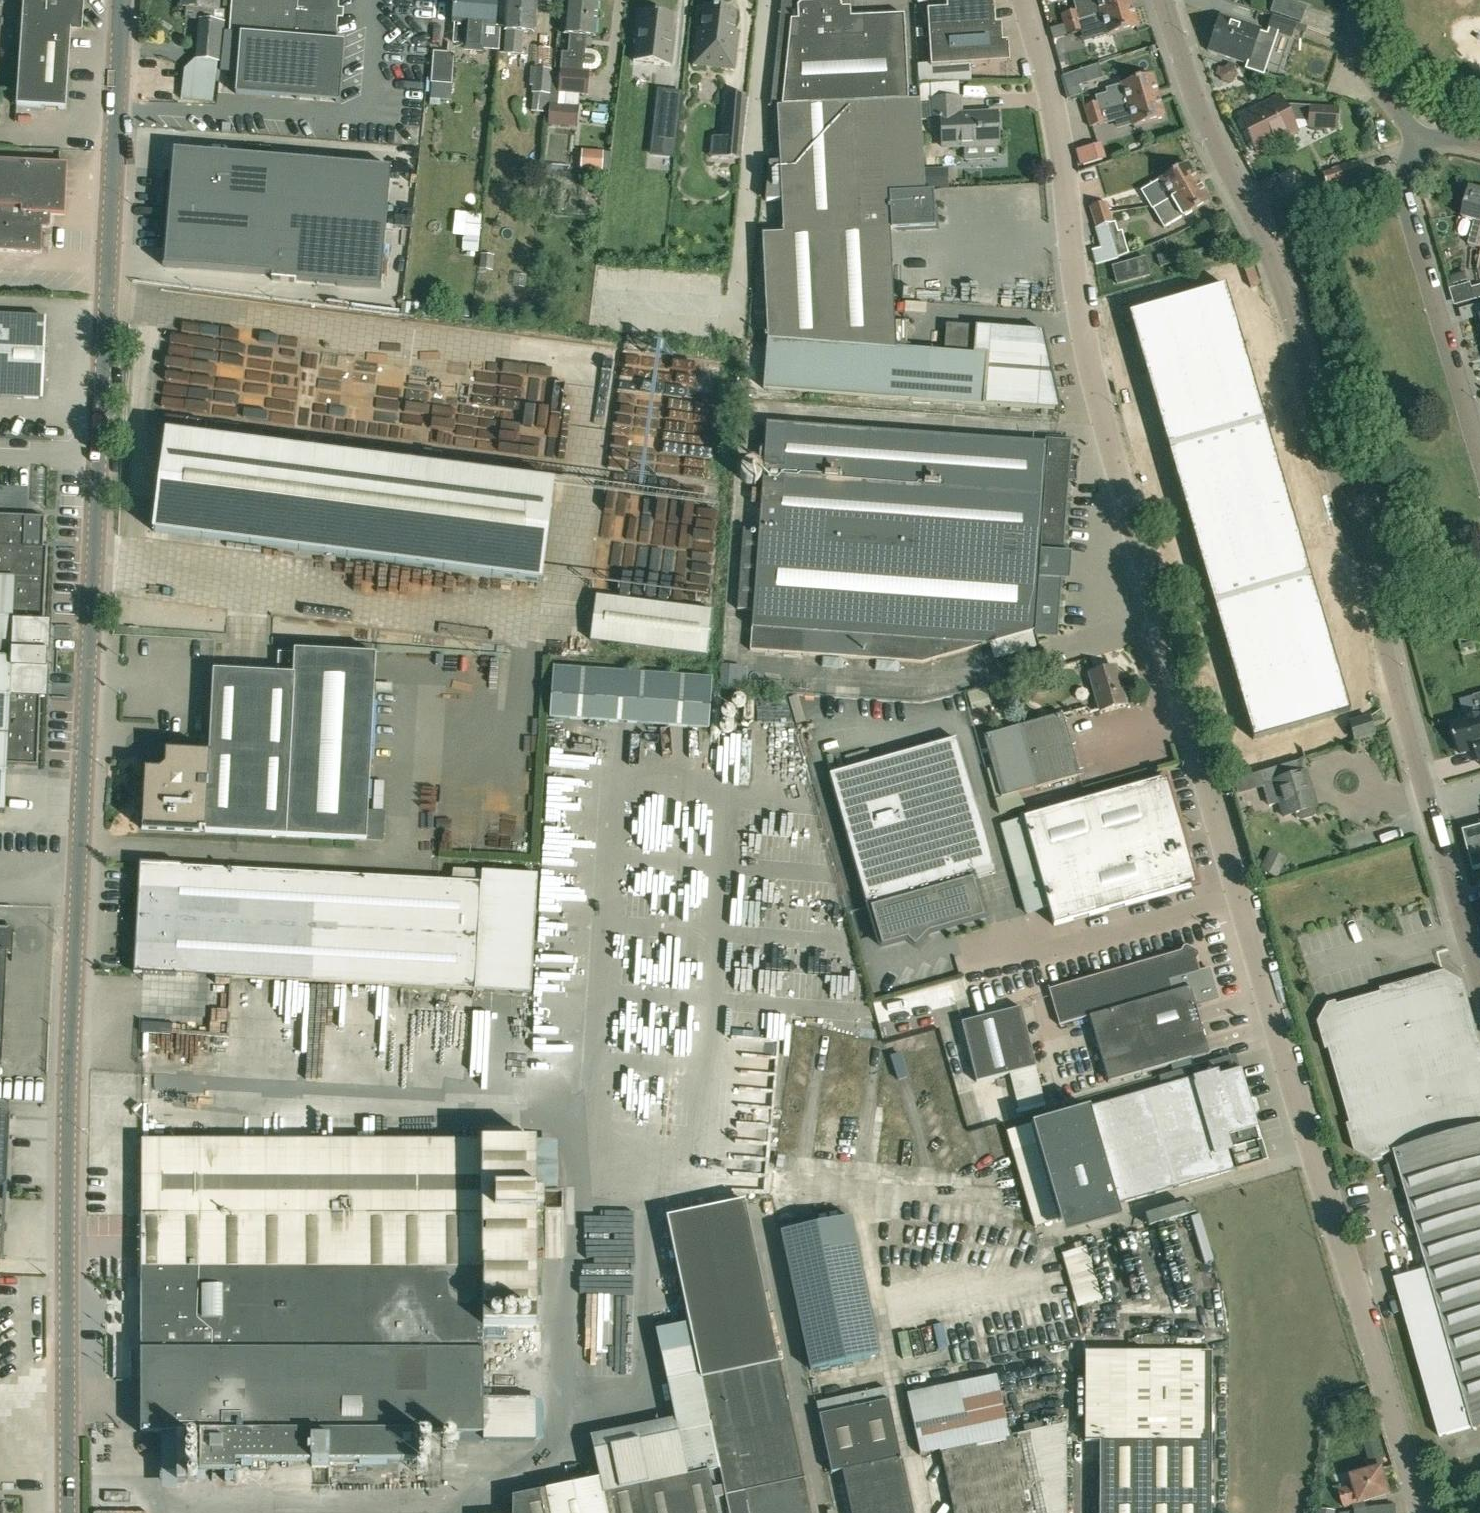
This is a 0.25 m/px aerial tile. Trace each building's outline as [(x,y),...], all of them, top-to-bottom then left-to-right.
[(16,105),(66,109),(71,29),(79,29),(81,0),(23,0),(16,105)] [(219,0),(183,0),(182,7),(218,9),(219,0)] [(229,32),(240,33),(246,33),(335,40),(338,0),(232,0),(229,32)] [(481,0),(454,0),(453,22),(455,22),(454,42),(465,43),(465,48),(466,49),(468,23),(473,23),(474,11),(478,11),(478,7),(480,7),(481,0)] [(497,0),(481,0),(480,7),(478,7),(478,11),(474,11),(473,23),(468,23),(466,49),(482,50),(484,24),(495,25),(497,0)] [(536,0),(507,0),(505,30),(508,31),(507,51),(520,52),(521,32),(534,32),(536,0)] [(549,113),(548,125),(577,127),(579,106),(565,105),(566,92),(587,94),(589,72),(582,71),(583,69),(589,69),(594,68),(598,65),(599,61),(599,56),(595,52),(591,50),(584,50),(586,35),(595,36),(598,3),(567,0),(564,33),(570,34),(569,53),(563,53),(561,72),(553,72),(551,94),(549,113)] [(908,100),(907,79),(904,14),(851,16),(851,6),(842,7),(841,3),(838,0),(800,2),(797,5),(798,19),(791,20),(785,74),(773,72),(770,104),(908,100)] [(994,5),(992,0),(965,0),(965,1),(946,2),(946,8),(928,9),(931,66),(929,66),(930,80),(970,80),(969,64),(1009,61),(1008,41),(1002,41),(1001,23),(995,23),(994,5)] [(1102,14),(1132,5),(1131,0),(1074,0),(1077,10),(1062,15),(1065,25),(1081,20),(1087,18),(1102,14)] [(1306,7),(1287,0),(1274,0),(1270,11),(1301,22),(1306,7)] [(1108,35),(1138,26),(1132,5),(1102,14),(1108,35)] [(696,41),(693,66),(734,70),(738,31),(734,31),(736,12),(718,10),(718,8),(712,7),(712,9),(704,8),(700,41),(696,41)] [(669,46),(672,14),(639,11),(634,61),(670,66),(672,46),(669,46)] [(1220,14),(1208,50),(1247,63),(1248,64),(1249,62),(1260,28),(1220,14)] [(1291,40),(1297,23),(1272,15),(1267,31),(1291,40)] [(157,20),(151,28),(163,38),(169,30),(157,20)] [(197,58),(212,60),(220,61),(223,23),(201,20),(197,58)] [(1068,35),(1083,30),(1081,20),(1065,25),(1068,35)] [(246,33),(240,33),(235,93),(340,102),(345,41),(335,40),(246,33)] [(451,84),(454,53),(434,51),(431,82),(451,84)] [(1063,76),(1068,90),(1104,78),(1099,64),(1063,76)] [(533,93),(531,112),(549,113),(551,94),(549,94),(552,68),(534,66),(532,93),(533,93)] [(1230,82),(1236,77),(1235,69),(1227,67),(1221,72),(1222,79),(1230,82)] [(1104,111),(1104,112),(1128,105),(1159,96),(1152,74),(1122,83),(1108,87),(1109,91),(1098,94),(1100,101),(1104,111)] [(1128,105),(1104,112),(1107,121),(1116,118),(1118,126),(1133,121),(1134,125),(1165,116),(1159,96),(1128,105)] [(1287,108),(1281,96),(1267,102),(1273,115),(1272,115),(1275,120),(1267,125),(1276,144),(1299,132),(1295,123),(1298,121),(1308,122),(1308,128),(1336,129),(1337,109),(1290,107),(1287,108)] [(960,114),(960,97),(931,98),(931,100),(920,101),(921,119),(932,118),(932,120),(941,120),(943,146),(998,143),(997,112),(960,114)] [(921,119),(920,101),(920,100),(908,100),(770,104),(769,108),(777,107),(780,161),(769,162),(765,200),(782,199),(783,233),(762,234),(767,339),(764,388),(1059,408),(1042,331),(946,322),(945,349),(896,347),(890,228),(891,228),(935,226),(933,190),(925,191),(924,189),(924,169),(921,119)] [(1086,116),(1104,111),(1100,101),(1083,106),(1086,116)] [(1257,153),(1276,144),(1267,125),(1275,120),(1272,115),(1273,115),(1267,102),(1239,116),(1257,153)] [(656,111),(652,150),(676,152),(680,114),(656,111)] [(1090,127),(1107,121),(1104,112),(1104,111),(1086,116),(1090,127)] [(711,152),(740,155),(744,114),(724,112),(722,135),(712,134),(711,152)] [(1128,159),(1149,154),(1146,141),(1125,146),(1128,159)] [(272,280),(381,289),(391,168),(174,150),(164,267),(272,275),(272,280)] [(1125,166),(1131,176),(1163,160),(1157,150),(1125,166)] [(608,170),(609,159),(597,159),(598,153),(582,152),(581,170),(596,171),(596,169),(608,170)] [(0,160),(0,250),(41,252),(43,214),(65,215),(66,191),(67,176),(68,163),(21,161),(0,160)] [(1336,184),(1364,175),(1359,160),(1332,169),(1336,184)] [(1151,206),(1162,204),(1199,183),(1187,163),(1161,179),(1167,189),(1148,200),(1151,206)] [(934,169),(924,169),(924,189),(935,189),(934,169)] [(1270,204),(1271,204),(1288,196),(1277,174),(1259,182),(1264,192),(1270,204)] [(1184,217),(1210,201),(1199,183),(1162,204),(1151,206),(1153,208),(1152,208),(1164,228),(1183,216),(1184,217)] [(1468,244),(1479,247),(1479,191),(1471,188),(1463,218),(1474,221),(1468,244)] [(1095,216),(1112,211),(1127,209),(1123,196),(1108,201),(1109,201),(1092,206),(1095,216)] [(1119,259),(1118,257),(1128,252),(1122,231),(1118,232),(1115,222),(1114,222),(1111,213),(1127,210),(1127,209),(1112,211),(1095,216),(1098,226),(1095,227),(1101,247),(1092,249),(1096,264),(1119,259)] [(1161,266),(1181,260),(1178,250),(1158,256),(1161,266)] [(480,268),(490,269),(491,255),(482,254),(480,268)] [(1119,283),(1151,274),(1146,257),(1114,266),(1119,283)] [(1225,284),(1129,313),(1254,739),(1350,710),(1225,284)] [(1479,299),(1479,285),(1472,288),(1476,300),(1479,299)] [(46,318),(0,316),(0,397),(42,399),(46,318)] [(1275,421),(1294,417),(1291,403),(1272,407),(1275,421)] [(1047,442),(767,422),(759,529),(743,528),(738,609),(753,610),(750,649),(922,662),(982,644),(986,644),(1035,630),(1035,623),(1056,625),(1059,578),(1039,576),(1040,552),(1061,553),(1069,442),(1047,441),(1047,442)] [(542,580),(554,483),(166,433),(154,530),(542,580)] [(47,624),(43,624),(43,622),(40,619),(40,610),(44,607),(45,589),(39,583),(40,579),(46,573),(47,553),(41,546),(23,545),(25,517),(0,516),(0,812),(4,812),(7,763),(29,764),(37,757),(40,696),(44,696),(45,668),(48,668),(49,652),(46,652),(47,624)] [(1315,544),(1341,677),(1374,671),(1347,538),(1315,544)] [(708,654),(713,610),(596,595),(590,639),(708,654)] [(145,751),(142,827),(366,840),(376,654),(274,649),(274,672),(213,670),(209,751),(145,751)] [(549,716),(588,719),(709,727),(712,678),(591,669),(553,666),(549,716)] [(1100,710),(1125,703),(1115,666),(1090,674),(1100,710)] [(967,693),(972,710),(990,704),(985,688),(967,693)] [(1460,752),(1475,748),(1479,763),(1479,694),(1474,696),(1478,712),(1468,715),(1467,718),(1467,720),(1452,724),(1460,752)] [(1001,797),(1079,775),(1062,714),(984,736),(1001,797)] [(1355,739),(1373,733),(1368,716),(1350,722),(1355,739)] [(982,910),(973,879),(995,873),(957,737),(829,773),(867,909),(871,908),(879,939),(982,910)] [(1261,772),(1259,772),(1269,806),(1281,803),(1285,816),(1296,813),(1297,818),(1302,820),(1313,816),(1316,812),(1314,807),(1316,807),(1302,759),(1261,771),(1261,772)] [(1001,824),(1016,878),(1039,871),(1182,831),(1167,777),(1024,817),(1001,824)] [(1479,865),(1479,825),(1463,829),(1474,867),(1479,865)] [(1039,871),(1016,878),(1025,911),(1048,905),(1054,925),(1197,885),(1182,831),(1039,871)] [(1388,833),(1367,838),(1370,850),(1391,844),(1388,833)] [(1266,855),(1259,870),(1278,878),(1285,863),(1266,855)] [(481,883),(182,867),(182,865),(140,863),(134,974),(177,976),(177,974),(531,993),(538,874),(481,871),(481,883)] [(2,1064),(7,953),(12,953),(13,934),(15,934),(15,933),(8,925),(0,925),(0,1064),(2,1064)] [(1198,972),(1194,956),(1184,951),(1049,990),(1059,1025),(1089,1017),(1108,1082),(1209,1053),(1195,1005),(1218,999),(1209,969),(1198,972)] [(1460,983),(1444,974),(1331,1006),(1321,1023),(1357,1148),(1374,1157),(1395,1151),(1429,1268),(1395,1277),(1439,1434),(1473,1424),(1474,1428),(1479,1426),(1479,1052),(1460,983)] [(977,1081),(1035,1067),(1021,1007),(961,1022),(977,1081)] [(1218,1069),(1007,1130),(1035,1227),(1268,1160),(1253,1111),(1255,1110),(1257,1109),(1254,1100),(1252,1100),(1250,1101),(1241,1068),(1220,1074),(1218,1069)] [(987,1107),(989,1118),(1014,1112),(1011,1102),(987,1107)] [(7,1187),(10,1115),(0,1115),(0,1187),(7,1187)] [(235,1461),(251,1461),(251,1470),(268,1470),(268,1461),(417,1460),(417,1433),(456,1433),(480,1433),(481,1441),(533,1441),(533,1400),(484,1400),(484,1327),(533,1327),(534,1209),(544,1209),(544,1188),(534,1188),(534,1141),(480,1141),(303,1141),(141,1141),(141,1215),(141,1433),(200,1433),(200,1470),(235,1470),(235,1461)] [(666,1217),(678,1278),(684,1308),(687,1323),(687,1324),(689,1337),(690,1336),(694,1352),(695,1360),(728,1512),(810,1512),(778,1361),(775,1344),(745,1200),(666,1217)] [(810,1370),(880,1355),(851,1218),(780,1233),(810,1370)] [(1096,1245),(1071,1252),(1085,1306),(1110,1299),(1096,1245)] [(512,1512),(728,1512),(695,1360),(694,1352),(690,1336),(689,1337),(687,1324),(687,1323),(656,1330),(687,1477),(602,1494),(599,1479),(513,1497),(512,1512)] [(1212,1351),(1204,1351),(1204,1352),(1175,1352),(1150,1352),(1085,1351),(1085,1442),(1099,1442),(1099,1512),(1212,1512),(1212,1351)] [(995,1377),(907,1395),(920,1455),(939,1450),(953,1512),(1065,1512),(1064,1424),(1008,1436),(995,1377)] [(887,1387),(816,1402),(831,1473),(842,1471),(851,1512),(913,1512),(887,1387)] [(1371,1466),(1383,1463),(1376,1439),(1364,1442),(1371,1466)] [(1386,1482),(1382,1468),(1353,1477),(1356,1484),(1339,1489),(1344,1507),(1353,1504),(1354,1506),(1366,1505),(1365,1501),(1390,1493),(1388,1489),(1390,1489),(1388,1482),(1386,1482)] [(342,1486),(363,1485),(362,1470),(341,1471),(342,1486)] [(365,1487),(376,1501),(391,1489),(380,1475),(365,1487)] [(131,1497),(131,1489),(105,1488),(105,1497),(131,1497)] [(1366,1505),(1354,1506),(1355,1508),(1355,1511),(1341,1512),(1397,1512),(1396,1505),(1367,1509),(1366,1505)]
